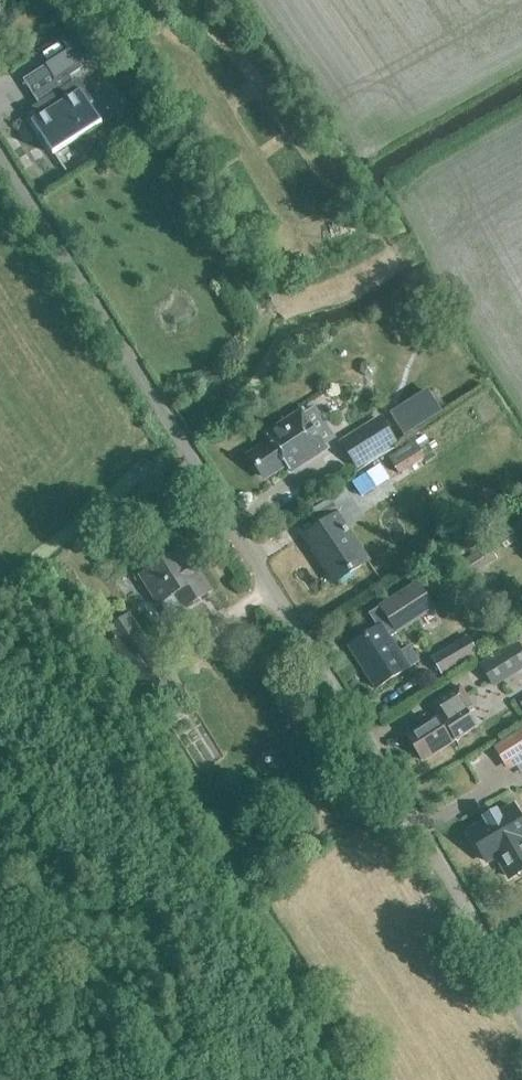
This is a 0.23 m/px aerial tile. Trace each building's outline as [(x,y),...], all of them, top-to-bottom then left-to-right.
[(46,66),(58,85),(82,70),(70,51),(46,66)] [(52,157),(103,125),(76,82),(24,114),(52,157)] [(361,365),(360,372),(365,376),(371,375),(375,369),(372,363),(366,361),(361,365)] [(439,377),(401,402),(414,422),(452,397),(439,377)] [(266,445),(245,460),(259,480),(280,465),(284,472),(319,448),(317,445),(325,439),(315,424),(306,430),(295,415),(261,439),(266,445)] [(357,466),(396,441),(380,416),(341,441),(357,466)] [(399,474),(428,455),(418,439),(389,458),(399,474)] [(378,465),(353,482),(361,495),(387,478),(378,465)] [(342,522),(359,511),(345,489),(321,505),(330,519),(304,536),(335,583),(368,560),(342,522)] [(159,604),(175,594),(184,608),(210,591),(182,548),(140,575),(159,604)] [(378,627),(350,645),(377,687),(418,661),(409,646),(399,652),(389,637),(432,610),(416,585),(370,615),(378,627)] [(130,613),(110,627),(107,629),(114,638),(110,641),(147,693),(174,675),(130,613)] [(441,674),(478,652),(469,637),(432,658),(441,674)] [(521,670),(521,649),(519,643),(482,665),(495,686),(521,670)] [(406,736),(423,761),(476,727),(475,725),(470,728),(462,716),(474,709),(459,686),(430,704),(438,716),(406,736)] [(496,747),(507,765),(521,756),(521,729),(496,747)] [(514,806),(469,832),(486,861),(497,855),(510,878),(521,871),(521,821),(514,806)]
